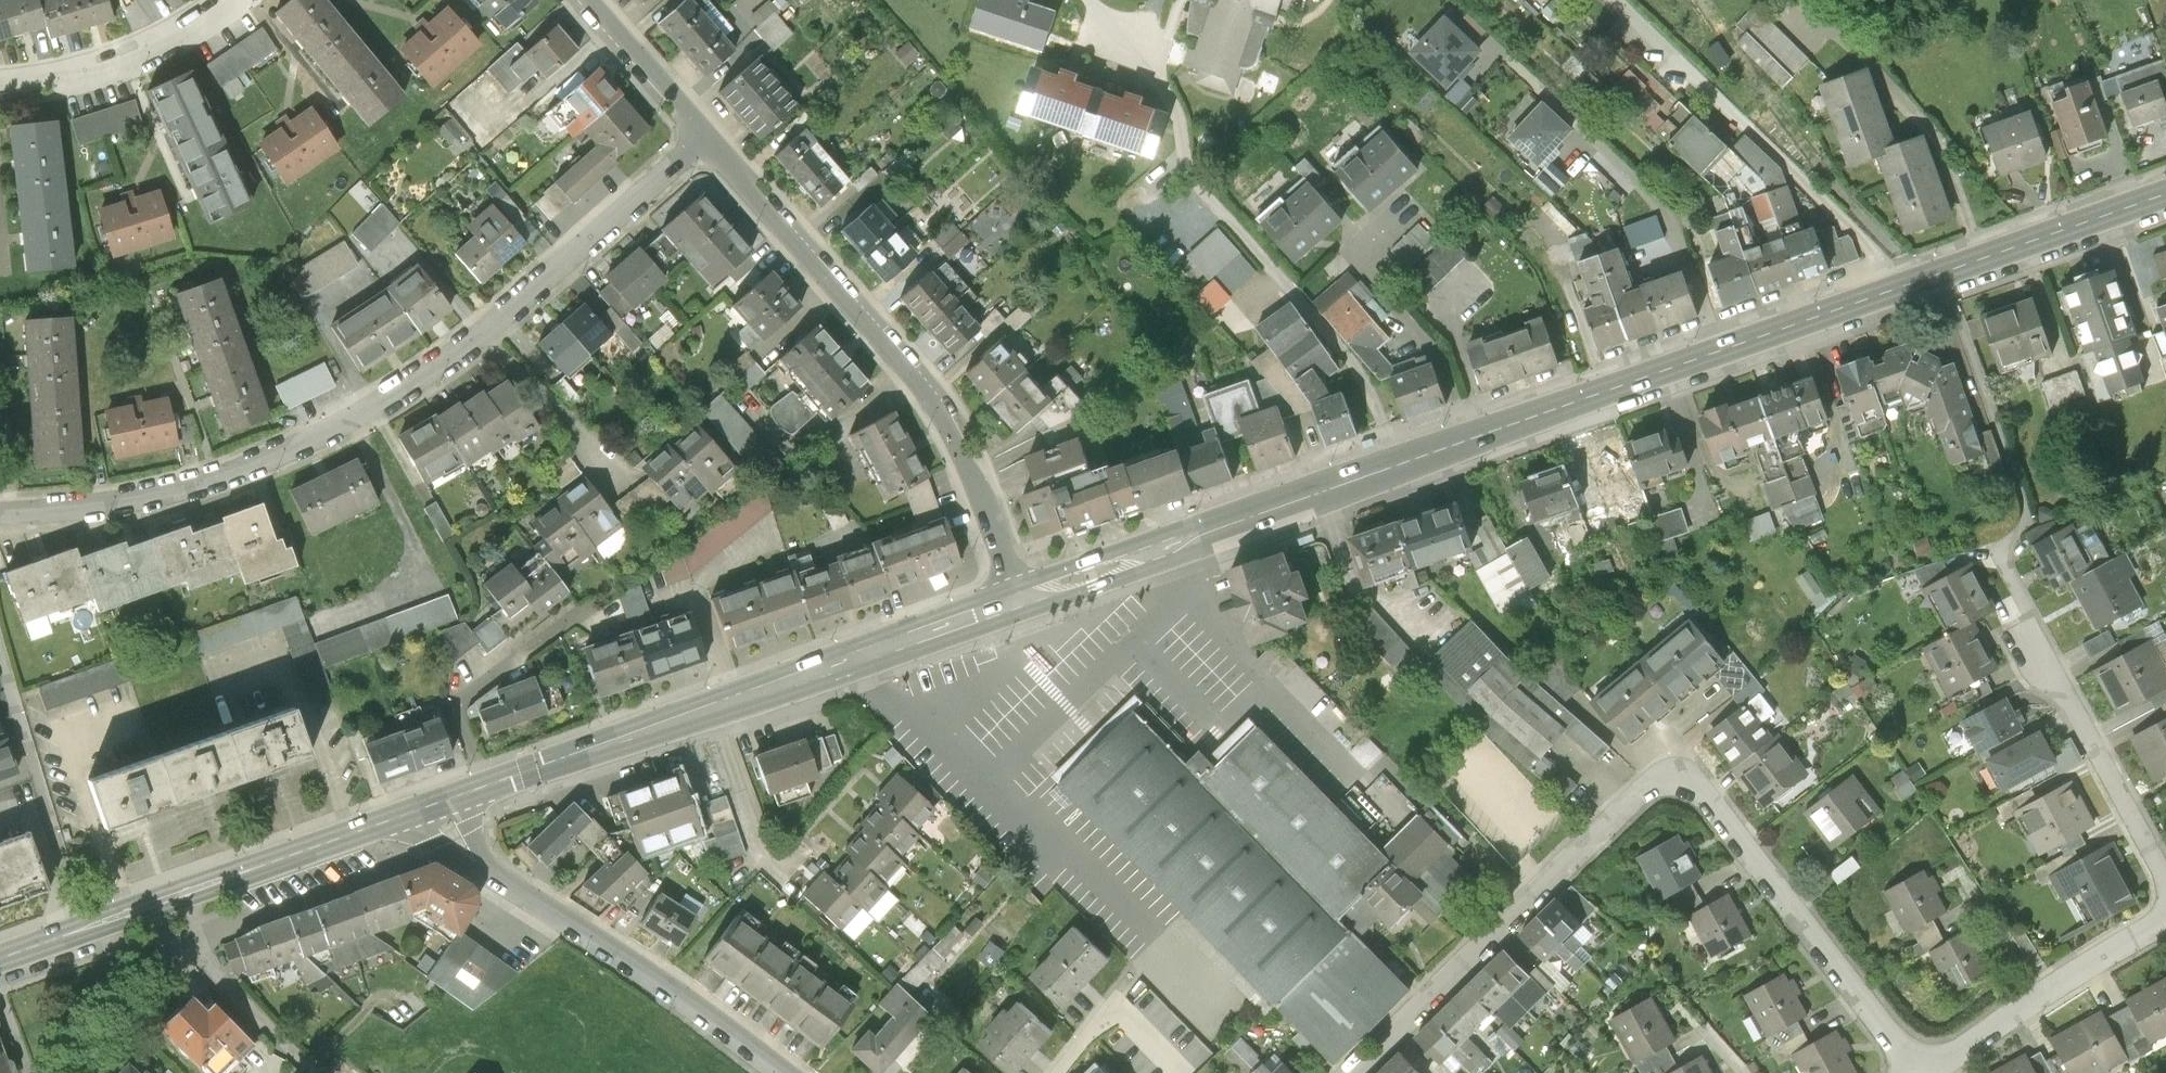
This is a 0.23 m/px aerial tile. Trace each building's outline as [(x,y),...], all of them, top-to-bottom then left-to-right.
[(12,34),(2,0),(0,0),(0,38),(12,34)] [(12,34),(44,25),(36,0),(2,0),(12,34)] [(36,0),(44,25),(48,37),(81,26),(73,0),(37,0),(36,0)] [(81,26),(113,16),(107,0),(73,0),(81,26)] [(319,60),(355,29),(331,0),(281,0),(274,6),(319,60)] [(502,30),(537,0),(476,0),(502,30)] [(659,20),(681,46),(720,14),(708,0),(683,0),(659,20)] [(762,22),(775,10),(785,21),(794,13),(785,3),(788,0),(766,0),(753,12),(762,22)] [(974,27),(1041,50),(1055,10),(1024,0),(983,0),(974,27)] [(1241,69),(1247,70),(1252,68),(1255,67),(1257,63),(1269,28),(1273,29),(1283,0),(1190,0),(1189,3),(1193,4),(1191,12),(1190,23),(1189,33),(1202,37),(1196,55),(1188,52),(1184,64),(1201,70),(1197,80),(1233,93),(1241,69)] [(421,30),(400,47),(429,82),(479,41),(451,6),(431,22),(425,15),(415,23),(421,30)] [(762,22),(755,28),(765,39),(785,21),(775,10),(762,22)] [(1494,28),(1475,11),(1462,25),(1481,43),(1494,28)] [(1765,13),(1738,40),(1785,86),(1812,59),(1765,13)] [(733,29),(720,14),(681,46),(705,74),(737,47),(726,35),(733,29)] [(1454,17),(1422,49),(1455,80),(1486,48),(1481,43),(1462,25),(1454,17)] [(785,21),(765,39),(774,49),(794,31),(785,21)] [(580,47),(558,22),(526,50),(509,65),(523,82),(540,68),(546,76),(580,47)] [(278,47),(262,24),(205,62),(221,86),(222,84),(237,75),(278,47)] [(319,60),(368,118),(404,88),(355,29),(319,60)] [(510,93),(523,82),(509,65),(526,50),(518,40),(487,66),(510,93)] [(759,57),(719,92),(760,138),(800,104),(759,57)] [(2124,92),(2160,80),(2165,97),(2165,59),(2165,58),(2118,74),(2124,92)] [(624,89),(601,62),(542,113),(558,130),(565,124),(573,133),(584,123),(624,89)] [(146,83),(177,148),(219,127),(189,63),(146,83)] [(1611,87),(1656,130),(1665,121),(1655,112),(1661,106),(1654,99),(1649,105),(1638,95),(1647,86),(1628,68),(1611,87)] [(1023,109),(1089,132),(1103,93),(1076,83),(1078,76),(1066,72),(1063,80),(1036,71),(1023,109)] [(1851,164),(1879,154),(1895,148),(1867,71),(1823,86),(1851,164)] [(237,75),(222,84),(230,97),(245,87),(237,75)] [(2056,99),(2072,145),(2108,133),(2089,78),(2068,85),(2071,94),(2056,99)] [(2124,92),(2136,126),(2159,117),(2165,115),(2165,97),(2160,80),(2124,92)] [(1423,82),(1408,96),(1422,111),(1437,97),(1423,82)] [(624,89),(584,123),(599,139),(614,157),(653,123),(624,89)] [(1129,102),(1103,93),(1089,132),(1155,155),(1169,115),(1141,105),(1144,98),(1132,94),(1129,102)] [(134,97),(70,119),(79,144),(142,123),(134,97)] [(1520,136),(1547,161),(1578,127),(1550,102),(1520,136)] [(280,126),(258,141),(285,181),(339,144),(312,104),(291,118),(287,111),(275,119),(280,126)] [(805,110),(786,126),(793,134),(812,118),(805,110)] [(1986,127),(2002,174),(2046,158),(2030,111),(1986,127)] [(526,112),(515,121),(521,128),(531,119),(526,112)] [(1669,143),(1702,173),(1727,145),(1694,115),(1682,129),(1669,143)] [(1426,134),(1408,116),(1398,125),(1417,143),(1426,134)] [(57,117),(9,122),(14,165),(18,193),(65,187),(57,117)] [(449,117),(437,127),(449,142),(462,131),(449,117)] [(1669,117),(1665,121),(1656,130),(1669,143),(1682,129),(1669,117)] [(1418,169),(1380,126),(1333,168),(1370,210),(1418,169)] [(177,148),(209,217),(252,196),(219,127),(177,148)] [(775,156),(797,181),(827,155),(805,130),(775,156)] [(1746,136),(1733,150),(1766,180),(1769,195),(1790,188),(1782,169),(1746,136)] [(614,157),(599,139),(552,178),(554,181),(572,201),(618,162),(614,157)] [(1923,139),(1895,148),(1879,154),(1907,232),(1951,217),(1923,139)] [(1769,195),(1766,180),(1733,150),(1727,145),(1702,173),(1700,175),(1722,195),(1716,197),(1723,217),(1732,214),(1745,209),(1742,202),(1752,194),(1757,199),(1769,195)] [(1584,151),(1569,167),(1578,175),(1592,159),(1584,151)] [(849,180),(827,155),(797,181),(819,206),(849,180)] [(1324,180),(1305,158),(1295,167),(1304,177),(1305,177),(1314,188),(1324,180)] [(1577,177),(1558,160),(1541,178),(1560,195),(1577,177)] [(871,167),(852,183),(859,191),(878,175),(871,167)] [(1304,177),(1257,219),(1295,262),(1342,220),(1314,188),(1305,177),(1304,177)] [(496,179),(486,188),(503,207),(513,198),(496,179)] [(561,210),(572,201),(554,181),(544,190),(546,193),(561,210)] [(757,245),(706,186),(662,223),(666,227),(681,244),(713,282),(757,245)] [(65,187),(18,193),(23,237),(26,269),(74,264),(65,187)] [(122,198),(97,206),(112,253),(174,234),(160,187),(134,195),(132,188),(120,192),(122,198)] [(1790,188),(1769,195),(1800,280),(1830,269),(1815,228),(1805,232),(1790,188)] [(561,210),(546,193),(536,202),(551,219),(561,210)] [(1761,294),(1800,280),(1769,195),(1757,199),(1772,243),(1759,247),(1745,209),(1732,214),(1761,294)] [(382,200),(352,232),(370,250),(400,221),(382,200)] [(491,200),(466,223),(474,231),(501,262),(526,240),(491,200)] [(1507,214),(1499,205),(1490,213),(1498,223),(1507,214)] [(843,232),(864,256),(894,230),(874,206),(843,232)] [(1661,214),(1637,223),(1646,245),(1669,237),(1661,214)] [(1727,306),(1761,294),(1732,214),(1723,217),(1715,220),(1729,258),(1712,264),(1727,306)] [(1392,246),(1409,264),(1439,237),(1422,219),(1392,246)] [(932,237),(941,248),(960,231),(950,220),(932,237)] [(1185,251),(1210,279),(1239,253),(1242,250),(1217,223),(1185,251)] [(1635,249),(1646,245),(1637,223),(1627,227),(1635,249)] [(681,244),(666,227),(643,248),(657,264),(681,244)] [(1822,232),(1836,267),(1859,258),(1850,236),(1839,240),(1834,227),(1822,232)] [(915,254),(894,230),(864,256),(884,280),(915,254)] [(501,262),(474,231),(452,251),(479,281),(501,262)] [(968,241),(960,231),(941,248),(950,257),(968,241)] [(1571,239),(1579,263),(1599,256),(1591,232),(1571,239)] [(1401,282),(1419,301),(1467,255),(1449,236),(1401,282)] [(344,238),(287,273),(302,297),(359,263),(344,238)] [(641,246),(606,276),(611,281),(633,306),(667,276),(657,264),(643,248),(641,246)] [(1628,339),(1659,329),(1644,286),(1633,290),(1619,249),(1599,256),(1628,339)] [(1257,272),(1239,253),(1210,279),(1204,285),(1221,304),(1257,272)] [(2165,271),(2165,253),(2157,256),(2162,272),(2165,271)] [(1600,349),(1628,339),(1599,256),(1579,263),(1594,306),(1586,309),(1600,349)] [(415,260),(383,285),(419,331),(451,306),(415,260)] [(735,333),(749,349),(804,301),(772,265),(732,301),(749,320),(735,333)] [(2086,351),(2094,348),(2126,337),(2135,334),(2112,270),(2063,287),(2086,351)] [(900,299),(925,327),(955,300),(930,272),(900,299)] [(190,330),(201,362),(246,346),(221,273),(175,289),(190,330)] [(1424,351),(1391,362),(1377,347),(1389,336),(1378,323),(1362,305),(1347,289),(1357,280),(1355,278),(1350,273),(1315,304),(1380,378),(1386,373),(1427,360),(1424,351)] [(1682,273),(1644,286),(1659,329),(1697,315),(1682,273)] [(1357,280),(1347,289),(1362,305),(1371,296),(1357,280)] [(633,306),(611,281),(598,292),(610,305),(620,317),(633,306)] [(419,331),(383,285),(328,321),(359,370),(419,331)] [(1037,292),(1022,305),(1032,315),(1046,302),(1037,292)] [(1371,296),(1362,305),(1378,323),(1389,314),(1372,296),(1371,296)] [(584,298),(562,318),(591,351),(613,331),(599,315),(584,298)] [(2051,354),(2032,298),(1981,316),(1988,336),(2001,372),(2051,354)] [(1290,299),(1255,324),(1270,344),(1293,376),(1311,363),(1323,380),(1340,368),(1290,299)] [(978,325),(955,300),(925,327),(949,354),(978,328),(979,327),(978,325)] [(610,305),(599,315),(613,331),(631,351),(642,342),(620,317),(610,305)] [(1014,331),(1032,315),(1022,305),(1008,317),(1005,320),(1014,331)] [(999,307),(978,325),(979,327),(978,328),(986,337),(1005,320),(1008,317),(999,307)] [(26,360),(28,392),(76,389),(70,313),(22,317),(26,360)] [(1974,341),(1988,336),(1981,316),(1967,321),(1974,341)] [(566,372),(591,351),(562,318),(537,339),(566,372)] [(823,318),(775,361),(784,373),(789,370),(803,387),(798,392),(792,388),(772,404),(772,411),(775,418),(779,424),(783,428),(789,431),(793,431),(817,409),(826,419),(873,379),(823,318)] [(1558,366),(1542,318),(1468,344),(1484,391),(1558,366)] [(689,325),(693,340),(704,337),(700,322),(689,325)] [(2154,336),(2162,358),(2165,357),(2165,331),(2154,336)] [(963,372),(990,401),(1024,371),(1026,369),(1013,355),(1016,352),(1001,337),(963,372)] [(2142,380),(2126,337),(2094,348),(2110,392),(2114,390),(2142,380)] [(1890,358),(1875,364),(1868,365),(1881,402),(1904,394),(1900,383),(1912,353),(1908,343),(1887,351),(1890,358)] [(1251,359),(1268,377),(1293,404),(1296,414),(1315,408),(1313,404),(1293,376),(1270,344),(1251,359)] [(1907,406),(1926,399),(1943,367),(1939,356),(1917,345),(1912,353),(1900,383),(1904,394),(1907,406)] [(246,346),(201,362),(215,400),(226,431),(271,415),(246,346)] [(765,371),(747,350),(724,369),(734,380),(742,390),(765,371)] [(1868,365),(1875,364),(1871,354),(1838,366),(1858,423),(1885,414),(1881,402),(1868,365)] [(324,360),(275,384),(286,406),(335,381),(324,360)] [(1432,362),(1390,377),(1404,417),(1446,403),(1432,362)] [(1293,376),(1313,404),(1335,397),(1323,380),(1311,363),(1293,376)] [(1935,415),(1941,433),(1946,431),(1956,411),(1970,407),(1955,363),(1943,367),(1926,399),(1931,416),(1935,415)] [(2078,369),(2043,382),(2058,423),(2068,419),(2062,402),(2087,394),(2078,369)] [(1039,387),(1024,371),(990,401),(1018,432),(1038,414),(1052,401),(1039,387)] [(1050,428),(1089,408),(1056,371),(1039,387),(1052,401),(1038,414),(1050,428)] [(507,374),(485,389),(515,435),(518,438),(540,423),(507,374)] [(1249,377),(1205,393),(1218,430),(1222,441),(1246,433),(1242,420),(1262,412),(1251,383),(1249,377)] [(1293,404),(1268,377),(1251,383),(1262,412),(1278,407),(1282,419),(1296,414),(1293,404)] [(1812,379),(1761,398),(1775,438),(1783,435),(1827,420),(1812,379)] [(2144,387),(2142,380),(2114,390),(2116,398),(2144,387)] [(1173,413),(1194,406),(1187,385),(1166,391),(1173,413)] [(482,386),(461,400),(492,445),(495,449),(515,435),(485,389),(482,386)] [(32,435),(34,466),(82,462),(76,389),(28,392),(32,435)] [(105,409),(116,456),(179,442),(173,416),(168,395),(144,400),(143,392),(128,395),(129,404),(105,409)] [(771,451),(720,393),(702,409),(753,467),(771,451)] [(1335,397),(1313,404),(1315,408),(1328,445),(1359,434),(1344,393),(1335,397)] [(458,397),(437,411),(464,458),(466,462),(492,445),(461,400),(458,397)] [(1735,407),(1729,409),(1743,449),(1765,441),(1775,438),(1761,398),(1735,407)] [(850,430),(886,497),(905,487),(929,474),(932,472),(896,406),(850,430)] [(1282,419),(1278,407),(1262,412),(1242,420),(1246,433),(1259,469),(1296,456),(1282,419)] [(1946,431),(1941,433),(1951,462),(1952,465),(1955,464),(1985,453),(1978,433),(1970,407),(1956,411),(1946,431)] [(436,408),(397,430),(423,476),(443,464),(445,469),(464,458),(437,411),(436,408)] [(1745,454),(1743,449),(1729,409),(1701,419),(1709,441),(1717,464),(1745,454)] [(173,416),(179,442),(195,438),(190,413),(173,416)] [(1195,492),(1235,478),(1222,441),(1218,430),(1207,434),(1210,443),(1195,448),(1184,419),(1170,424),(1180,450),(1195,492)] [(671,444),(709,489),(712,492),(739,468),(699,421),(671,444)] [(1992,428),(1978,433),(1985,453),(1994,478),(2007,473),(1992,428)] [(1679,439),(1669,442),(1666,431),(1627,444),(1640,482),(1662,475),(1679,469),(1678,467),(1688,464),(1679,439)] [(1785,441),(1783,435),(1775,438),(1797,502),(1812,496),(1793,441),(1788,440),(1785,441)] [(1764,483),(1773,510),(1782,507),(1797,502),(1775,438),(1765,441),(1767,446),(1759,449),(1756,451),(1767,482),(1764,483)] [(669,442),(642,465),(649,474),(669,497),(682,512),(709,489),(671,444),(669,442)] [(1043,489),(1060,483),(1092,471),(1082,443),(1033,461),(1043,489)] [(635,449),(625,457),(633,466),(643,458),(635,449)] [(582,471),(566,450),(546,465),(561,486),(582,471)] [(1107,479),(1121,518),(1195,492),(1180,450),(1129,468),(1127,463),(1110,469),(1113,477),(1107,479)] [(357,454),(289,487),(311,533),(379,500),(357,454)] [(1040,538),(1075,525),(1078,534),(1121,518),(1107,479),(1113,477),(1110,469),(1109,465),(1092,471),(1060,483),(1043,489),(1025,495),(1040,538)] [(1579,507),(1565,466),(1548,472),(1544,470),(1534,474),(1533,477),(1531,478),(1532,480),(1523,483),(1527,496),(1522,498),(1526,509),(1531,507),(1537,525),(1548,521),(1547,518),(1579,507)] [(649,474),(609,505),(623,524),(624,527),(652,505),(655,508),(669,497),(649,474)] [(929,474),(905,487),(916,521),(941,512),(929,474)] [(609,505),(586,475),(558,495),(560,498),(595,545),(623,524),(609,505)] [(1664,482),(1662,475),(1640,482),(1643,489),(1664,482)] [(681,547),(690,574),(773,508),(764,482),(681,547)] [(1797,502),(1782,507),(1797,528),(1821,520),(1812,496),(1797,502)] [(595,545),(560,498),(532,519),(544,535),(552,545),(569,568),(597,547),(595,545)] [(839,498),(822,505),(833,529),(849,522),(839,498)] [(263,500),(221,515),(223,519),(241,569),(246,584),(299,564),(292,544),(286,546),(282,536),(276,538),(263,500)] [(456,534),(436,500),(424,506),(444,541),(456,534)] [(673,512),(666,502),(656,509),(663,519),(673,512)] [(1472,546),(1457,504),(1398,524),(1412,563),(1432,556),(1433,559),(1472,546)] [(1590,539),(1579,507),(1547,518),(1548,521),(1550,526),(1570,519),(1568,524),(1575,544),(1590,539)] [(1678,509),(1652,517),(1661,542),(1672,538),(1686,533),(1678,509)] [(916,521),(873,537),(874,538),(891,586),(963,560),(945,511),(941,512),(916,521)] [(1746,521),(1753,541),(1776,533),(1769,513),(1746,521)] [(1469,554),(1479,570),(1509,553),(1507,549),(1488,516),(1475,521),(1486,545),(1469,554)] [(190,523),(152,536),(169,585),(185,579),(188,588),(241,569),(223,519),(192,530),(190,523)] [(2028,535),(2034,545),(2058,532),(2053,522),(2028,535)] [(1412,563),(1398,524),(1351,540),(1367,585),(1404,574),(1409,590),(1419,586),(1412,563)] [(2073,525),(2058,532),(2034,545),(2056,588),(2075,578),(2095,567),(2073,525)] [(552,545),(544,535),(533,543),(539,550),(542,553),(552,545)] [(100,609),(169,585),(152,536),(127,544),(125,538),(80,554),(94,595),(100,609)] [(1932,549),(1927,536),(1914,541),(1919,554),(1932,549)] [(812,618),(855,603),(893,590),(891,586),(874,538),(837,551),(839,555),(815,563),(795,570),(812,618)] [(1672,538),(1661,542),(1668,563),(1680,559),(1672,538)] [(1528,544),(1522,541),(1507,549),(1509,553),(1531,590),(1551,578),(1542,563),(1539,564),(1528,544)] [(23,620),(94,595),(80,554),(76,544),(5,569),(23,620)] [(681,547),(660,565),(667,584),(690,575),(690,574),(681,547)] [(1289,570),(1281,547),(1222,568),(1229,590),(1226,591),(1237,621),(1241,619),(1250,643),(1288,630),(1286,625),(1305,618),(1298,597),(1306,594),(1297,567),(1289,570)] [(512,558),(482,582),(501,606),(491,614),(508,635),(569,588),(542,553),(539,550),(518,566),(512,558)] [(795,570),(815,563),(811,551),(791,558),(793,565),(795,570)] [(2135,571),(2125,552),(2095,567),(2075,578),(2100,626),(2143,604),(2128,575),(2135,571)] [(1509,553),(1479,570),(1508,622),(1538,604),(1531,590),(1509,553)] [(1609,560),(1592,566),(1596,577),(1612,571),(1609,560)] [(1944,560),(1915,570),(1925,588),(1927,587),(1951,573),(1944,560)] [(1994,609),(1969,563),(1951,573),(1927,587),(1952,632),(1972,621),(1994,609)] [(727,648),(812,618),(795,570),(793,565),(708,594),(727,648)] [(1612,571),(1596,577),(1600,590),(1617,584),(1612,571)] [(618,594),(629,627),(653,619),(639,579),(618,594)] [(282,624),(309,698),(333,690),(324,667),(315,641),(296,591),(189,630),(198,654),(282,624)] [(449,592),(315,641),(324,667),(459,616),(449,592)] [(629,627),(646,677),(703,658),(686,608),(653,619),(629,627)] [(1426,667),(1374,609),(1356,625),(1410,684),(1427,668),(1426,667)] [(508,635),(491,614),(471,629),(479,640),(488,651),(508,635)] [(479,640),(471,629),(464,620),(437,630),(450,664),(479,640)] [(1719,654),(1692,621),(1642,662),(1674,702),(1712,671),(1724,660),(1719,654)] [(1972,621),(1952,632),(1925,647),(1950,693),(1997,667),(1972,621)] [(1539,685),(1526,673),(1506,656),(1474,622),(1426,667),(1427,668),(1481,725),(1532,769),(1543,756),(1566,731),(1577,717),(1562,705),(1539,685)] [(580,644),(597,694),(646,677),(629,627),(580,644)] [(2083,644),(2090,657),(2116,643),(2109,630),(2083,644)] [(2149,697),(2165,688),(2165,667),(2152,642),(2099,671),(2121,712),(2149,697)] [(1562,645),(1526,673),(1539,685),(1563,666),(1570,660),(1562,645)] [(1729,646),(1719,654),(1724,660),(1712,671),(1734,697),(1757,680),(1729,646)] [(123,656),(37,686),(45,708),(131,678),(123,656)] [(1674,702),(1642,662),(1592,704),(1625,743),(1674,702)] [(1539,685),(1562,705),(1582,689),(1563,666),(1539,685)] [(534,673),(497,687),(501,698),(477,708),(486,732),(547,709),(539,687),(534,673)] [(1961,707),(1967,719),(1999,702),(1987,679),(1941,703),(1947,715),(1961,707)] [(1757,680),(1734,697),(1742,708),(1761,693),(1762,694),(1766,691),(1757,680)] [(539,687),(547,709),(565,702),(557,681),(539,687)] [(2149,697),(2154,707),(2161,703),(2165,701),(2165,688),(2149,697)] [(1836,691),(1829,697),(1839,710),(1846,705),(1836,691)] [(1775,711),(1762,694),(1761,693),(1742,708),(1731,717),(1733,719),(1711,735),(1736,768),(1773,739),(1761,723),(1775,711)] [(1054,777),(1060,783),(1102,742),(1136,710),(1131,704),(1138,697),(1137,696),(1054,777)] [(1999,702),(1967,719),(1981,747),(2024,725),(2010,696),(1999,702)] [(1332,801),(1257,725),(1228,753),(1217,764),(1209,756),(1202,749),(1188,762),(1175,749),(1182,742),(1138,697),(1131,704),(1136,710),(1102,742),(1060,783),(1200,926),(1266,993),(1273,1000),(1277,1004),(1279,1003),(1350,932),(1352,930),(1340,917),(1364,894),(1394,864),(1382,852),(1373,842),(1365,835),(1335,804),(1332,801)] [(157,752),(88,777),(105,824),(106,827),(134,816),(136,824),(142,822),(148,820),(145,812),(175,802),(202,792),(205,799),(211,797),(216,795),(213,788),(245,777),(270,768),(272,776),(279,773),(284,771),(281,763),(313,752),(295,703),(227,727),(157,752)] [(402,726),(416,765),(454,752),(439,712),(402,726)] [(1249,717),(1209,756),(1217,764),(1228,753),(1257,725),(1249,717)] [(1577,717),(1566,731),(1599,760),(1610,747),(1577,717)] [(2134,737),(2157,780),(2165,775),(2165,719),(2134,737)] [(402,726),(364,740),(369,753),(379,779),(416,765),(402,726)] [(369,753),(364,740),(360,728),(349,732),(358,757),(369,753)] [(2058,758),(2042,730),(1992,757),(2007,786),(2058,758)] [(835,732),(823,735),(830,759),(842,755),(835,732)] [(806,734),(756,751),(770,792),(774,791),(778,805),(812,794),(806,779),(820,774),(818,769),(832,764),(830,759),(823,735),(808,740),(806,734)] [(1383,751),(1367,735),(1350,752),(1366,768),(1383,751)] [(1778,735),(1773,739),(1736,768),(1744,778),(1747,776),(1760,793),(1760,799),(1763,803),(1769,804),(1773,801),(1774,795),(1800,776),(1795,769),(1796,764),(1798,762),(1778,735)] [(17,768),(5,736),(0,738),(0,774),(17,768)] [(1577,785),(1543,756),(1532,769),(1566,798),(1577,785)] [(1894,776),(1905,794),(1920,785),(1909,767),(1894,776)] [(703,831),(681,768),(606,794),(616,824),(628,819),(640,852),(703,831)] [(935,806),(898,772),(877,795),(881,800),(914,829),(935,806)] [(1880,813),(1851,776),(1805,811),(1834,848),(1880,813)] [(2020,812),(2031,832),(2041,853),(2060,843),(2081,832),(2095,825),(2084,804),(2073,784),(2040,801),(2020,812)] [(2005,820),(2020,812),(2040,801),(2032,787),(1997,805),(2005,820)] [(726,795),(704,802),(715,836),(704,840),(712,863),(746,852),(726,795)] [(594,817),(574,797),(526,844),(540,859),(546,864),(578,833),(594,817)] [(1341,797),(1335,804),(1365,835),(1372,829),(1341,797)] [(922,835),(914,829),(881,800),(862,822),(868,828),(905,858),(922,835)] [(1389,845),(1382,852),(1394,864),(1411,881),(1451,842),(1461,832),(1432,803),(1389,845)] [(594,817),(578,833),(604,861),(607,857),(613,861),(624,850),(594,817)] [(49,886),(28,827),(0,837),(0,904),(49,886)] [(905,858),(868,828),(847,853),(851,856),(884,883),(901,862),(905,858)] [(2087,843),(2081,832),(2060,843),(2065,854),(2075,849),(2087,843)] [(1380,835),(1373,842),(1382,852),(1389,845),(1380,835)] [(1678,837),(1639,859),(1662,901),(1672,895),(1693,884),(1701,879),(1678,837)] [(531,866),(540,859),(526,844),(523,841),(515,849),(531,866)] [(1456,847),(1451,842),(1411,881),(1423,893),(1421,895),(1440,915),(1475,882),(1448,854),(1456,847)] [(613,861),(607,857),(604,861),(582,882),(617,901),(648,869),(629,846),(624,850),(613,861)] [(2137,903),(2107,847),(2081,861),(2052,876),(2063,897),(2081,888),(2099,923),(2137,903)] [(2040,883),(2052,876),(2081,861),(2075,849),(2065,854),(2034,871),(2040,883)] [(435,856),(397,871),(413,914),(423,909),(461,931),(480,900),(480,888),(474,879),(435,856)] [(892,889),(884,883),(851,856),(831,880),(861,904),(872,913),(892,889)] [(1853,857),(1830,874),(1838,884),(1861,867),(1853,857)] [(1394,864),(1364,894),(1383,913),(1393,923),(1411,905),(1421,895),(1423,893),(1411,881),(1394,864)] [(648,869),(617,901),(627,911),(651,883),(648,869)] [(1947,912),(1924,870),(1885,891),(1908,934),(1912,931),(1933,919),(1947,912)] [(355,888),(370,930),(413,914),(397,871),(355,888)] [(842,927),(861,904),(831,880),(823,873),(804,896),(842,927)] [(1572,884),(1558,897),(1583,922),(1596,909),(1572,884)] [(1706,907),(1693,884),(1672,895),(1685,918),(1689,916),(1706,907)] [(355,888),(314,903),(329,944),(370,930),(355,888)] [(678,947),(700,913),(662,889),(641,923),(678,947)] [(1357,938),(1383,913),(1364,894),(1340,917),(1352,930),(1350,932),(1357,938)] [(1751,936),(1727,894),(1706,907),(1689,916),(1713,957),(1751,936)] [(1421,895),(1411,905),(1431,924),(1440,915),(1421,895)] [(1558,897),(1539,916),(1564,941),(1571,934),(1583,922),(1558,897)] [(314,903),(288,912),(303,953),(329,944),(314,903)] [(288,912),(258,922),(272,964),(292,958),(305,983),(325,973),(303,953),(288,912)] [(797,957),(768,936),(739,915),(707,960),(735,981),(764,1002),(797,957)] [(984,923),(976,915),(963,928),(972,936),(984,923)] [(1555,949),(1564,941),(1539,916),(1521,934),(1545,959),(1555,949)] [(1913,960),(1930,950),(1946,942),(1933,919),(1912,931),(1918,942),(1907,948),(1913,960)] [(258,922),(235,936),(236,939),(246,967),(251,981),(275,973),(272,964),(258,922)] [(954,923),(898,981),(909,991),(964,934),(954,923)] [(1113,957),(1079,926),(1032,977),(1066,1008),(1113,957)] [(1992,971),(1969,929),(1946,942),(1930,950),(1953,993),(1992,971)] [(2013,936),(2034,968),(2044,961),(2023,929),(2013,936)] [(393,947),(370,930),(329,944),(355,960),(393,947)] [(1637,930),(1638,948),(1647,947),(1646,930),(1637,930)] [(519,970),(461,931),(427,976),(431,979),(442,987),(446,989),(472,1008),(519,970)] [(1357,938),(1350,932),(1279,1003),(1303,1027),(1322,1047),(1337,1063),(1410,992),(1397,978),(1382,963),(1357,938)] [(1571,934),(1564,941),(1576,953),(1583,946),(1571,934)] [(1008,950),(993,938),(980,954),(995,966),(1008,950)] [(246,967),(236,939),(224,943),(234,971),(246,967)] [(1567,962),(1576,953),(1564,941),(1555,949),(1567,962)] [(329,944),(303,953),(325,973),(355,960),(329,944)] [(1502,947),(1484,965),(1528,1009),(1545,991),(1528,973),(1502,947)] [(1390,955),(1382,963),(1397,978),(1405,970),(1390,955)] [(764,1002),(793,1023),(822,1044),(854,1000),(826,978),(797,957),(764,1002)] [(1484,965),(1456,993),(1481,1018),(1491,1008),(1506,1022),(1510,1026),(1528,1009),(1484,965)] [(1535,966),(1528,973),(1545,991),(1553,984),(1535,966)] [(1807,1015),(1783,974),(1745,995),(1755,1014),(1767,1035),(1768,1037),(1798,1020),(1807,1015)] [(1563,975),(1558,981),(1564,987),(1569,981),(1563,975)] [(2128,999),(2130,1003),(2150,1039),(2165,1030),(2165,978),(2128,999)] [(442,987),(431,979),(425,987),(437,995),(442,987)] [(850,1049),(878,1072),(884,1072),(936,1015),(909,991),(898,981),(879,1002),(893,1015),(877,1033),(870,1027),(850,1049)] [(160,1026),(207,1072),(239,1072),(245,1067),(238,1061),(256,1043),(212,1000),(205,1007),(192,993),(160,1026)] [(1456,993),(1432,1017),(1478,1063),(1485,1056),(1464,1035),(1481,1018),(1456,993)] [(1667,1045),(1675,1041),(1652,998),(1613,1019),(1636,1061),(1667,1045)] [(1021,1001),(1010,1013),(1006,1009),(988,1028),(993,1032),(981,1045),(1011,1072),(1018,1072),(1055,1032),(1021,1001)] [(2130,1003),(2105,1017),(2127,1057),(2129,1060),(2154,1046),(2150,1039),(2130,1003)] [(2051,1037),(2059,1053),(2070,1072),(2097,1072),(2127,1057),(2105,1017),(2101,1010),(2051,1037)] [(1767,1035),(1755,1014),(1744,1021),(1756,1042),(1767,1035)] [(1471,1070),(1478,1063),(1432,1017),(1413,1036),(1438,1061),(1450,1049),(1471,1070)] [(1781,1060),(1795,1052),(1811,1043),(1798,1020),(1768,1037),(1781,1060)] [(1510,1026),(1506,1022),(1489,1039),(1506,1056),(1523,1039),(1510,1026)] [(1833,1031),(1811,1043),(1795,1052),(1806,1072),(1855,1072),(1856,1072),(1833,1031)] [(1259,1072),(1273,1072),(1258,1056),(1259,1055),(1242,1037),(1233,1046),(1259,1072)] [(1562,1046),(1555,1039),(1550,1045),(1557,1051),(1562,1046)] [(1578,1040),(1571,1049),(1581,1056),(1588,1047),(1578,1040)] [(0,1044),(0,1072),(14,1072),(15,1068),(12,1060),(6,1057),(1,1043),(0,1044)] [(1667,1045),(1636,1061),(1642,1072),(1666,1072),(1678,1066),(1667,1045)] [(1233,1046),(1226,1053),(1246,1072),(1259,1072),(1233,1046)] [(1374,1072),(1421,1072),(1398,1050),(1374,1072)] [(2029,1058),(2037,1072),(2054,1072),(2046,1060),(2041,1051),(2029,1058)] [(1991,1072),(2037,1072),(2029,1058),(2027,1053),(1991,1072)] [(2059,1053),(2046,1060),(2054,1072),(2070,1072),(2059,1053)] [(1674,1072),(1712,1072),(1703,1057),(1674,1072)] [(128,1061),(115,1072),(152,1072),(145,1065),(139,1071),(128,1061)] [(1096,1062),(1085,1072),(1107,1072),(1096,1062)] [(1286,1063),(1276,1072),(1296,1072),(1286,1063)] [(967,1065),(960,1072),(976,1072),(967,1065)]
